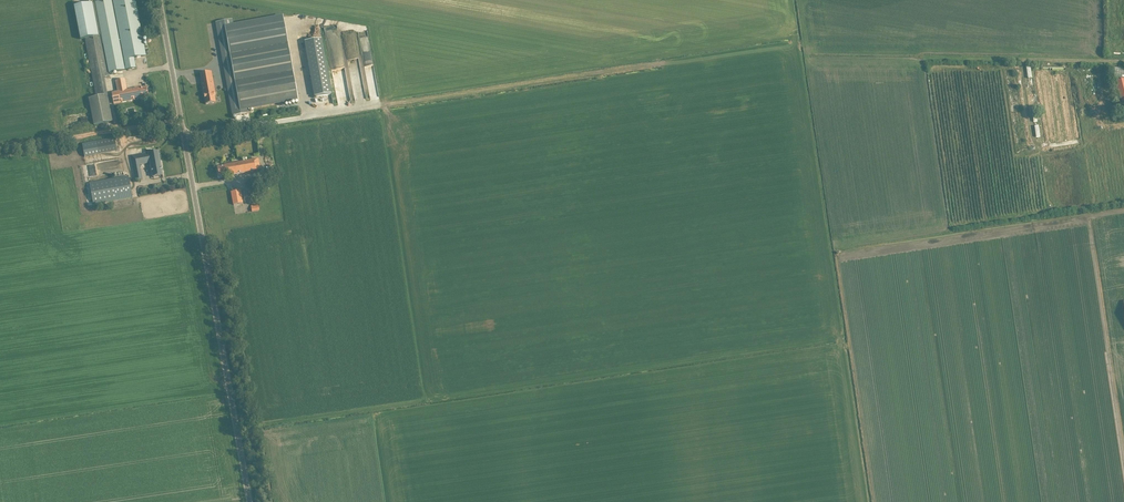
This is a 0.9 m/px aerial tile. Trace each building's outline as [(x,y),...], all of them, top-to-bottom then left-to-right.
[(146,56),(135,0),(113,0),(126,71),(136,69),(134,59),(146,57),(146,56)] [(125,70),(119,42),(114,14),(97,17),(101,36),(108,74),(125,70)] [(249,113),(248,109),(298,100),(293,71),(283,17),(232,26),(231,20),(216,23),(233,116),(249,113)] [(107,95),(105,79),(109,79),(108,74),(101,36),(85,39),(96,98),(87,99),(88,105),(92,127),(114,124),(108,95),(107,95)] [(304,42),(314,97),(331,94),(321,39),(304,42)] [(1033,92),(1030,67),(1025,67),(1029,92),(1033,92)] [(1123,77),(1123,68),(1113,68),(1113,77),(1123,77)] [(1045,99),(1041,70),(1037,71),(1041,100),(1045,99)] [(211,72),(206,73),(200,74),(206,104),(215,103),(214,96),(215,96),(211,72)] [(117,91),(112,92),(114,103),(135,100),(140,99),(140,98),(148,96),(147,88),(138,89),(138,88),(133,89),(128,90),(126,79),(116,81),(117,91)] [(82,143),(85,157),(117,151),(115,138),(82,143)] [(158,151),(153,152),(131,156),(135,180),(142,179),(140,165),(151,163),(153,177),(157,176),(163,175),(158,151)] [(259,159),(230,164),(225,165),(225,166),(217,168),(219,176),(226,175),(226,176),(232,175),(261,169),(259,159)] [(133,198),(129,175),(89,183),(93,205),(133,198)] [(271,185),(269,177),(247,181),(248,189),(271,185)] [(231,192),(233,205),(243,203),(242,197),(241,190),(231,192)] [(1059,218),(1048,219),(1049,227),(1043,227),(1043,230),(1068,228),(1068,225),(1059,225),(1059,218)]
